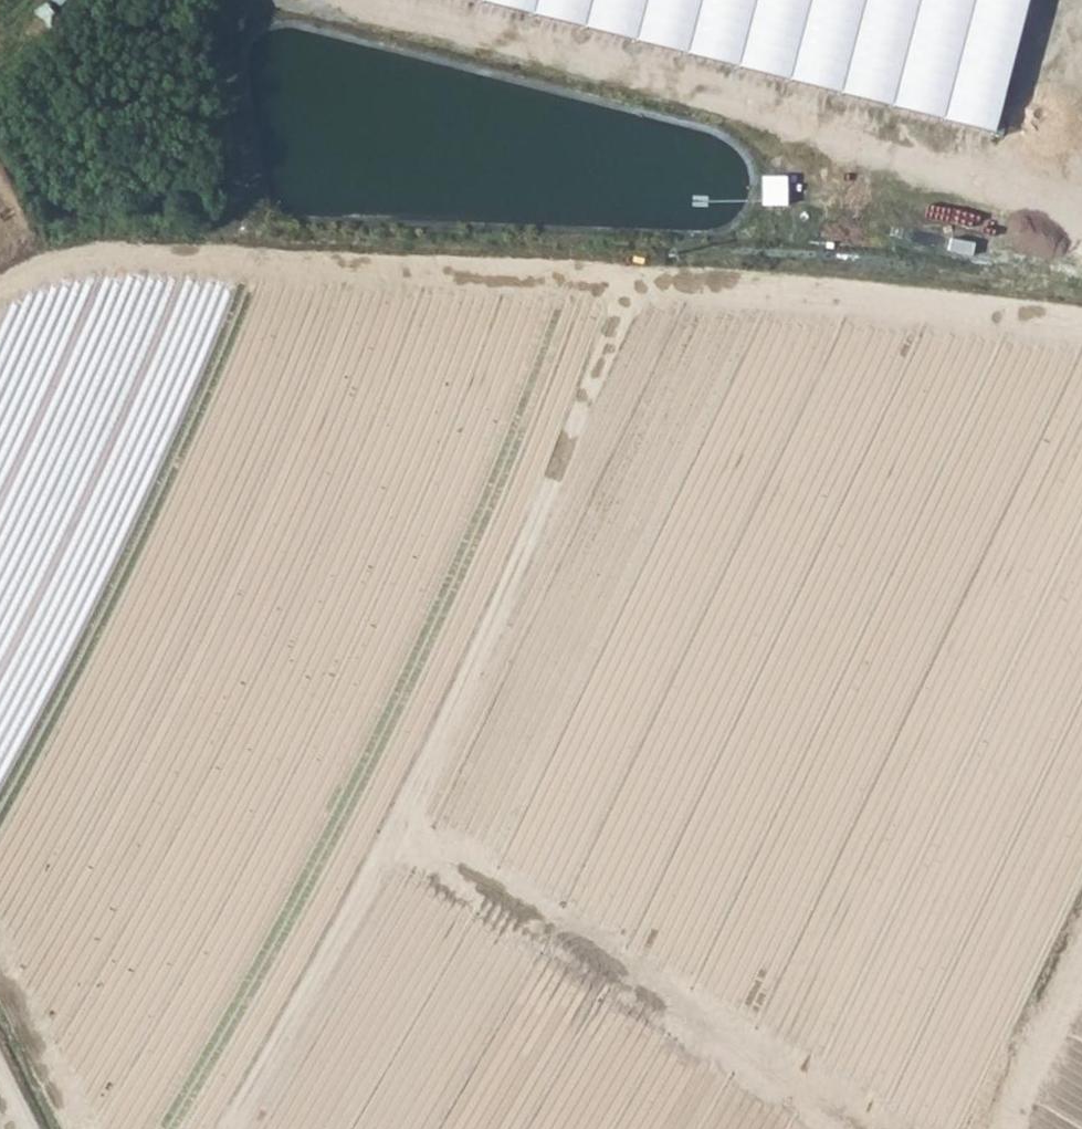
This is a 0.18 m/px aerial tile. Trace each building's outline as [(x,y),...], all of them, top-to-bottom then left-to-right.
[(999,140),(1036,0),(491,0),(999,140)]
